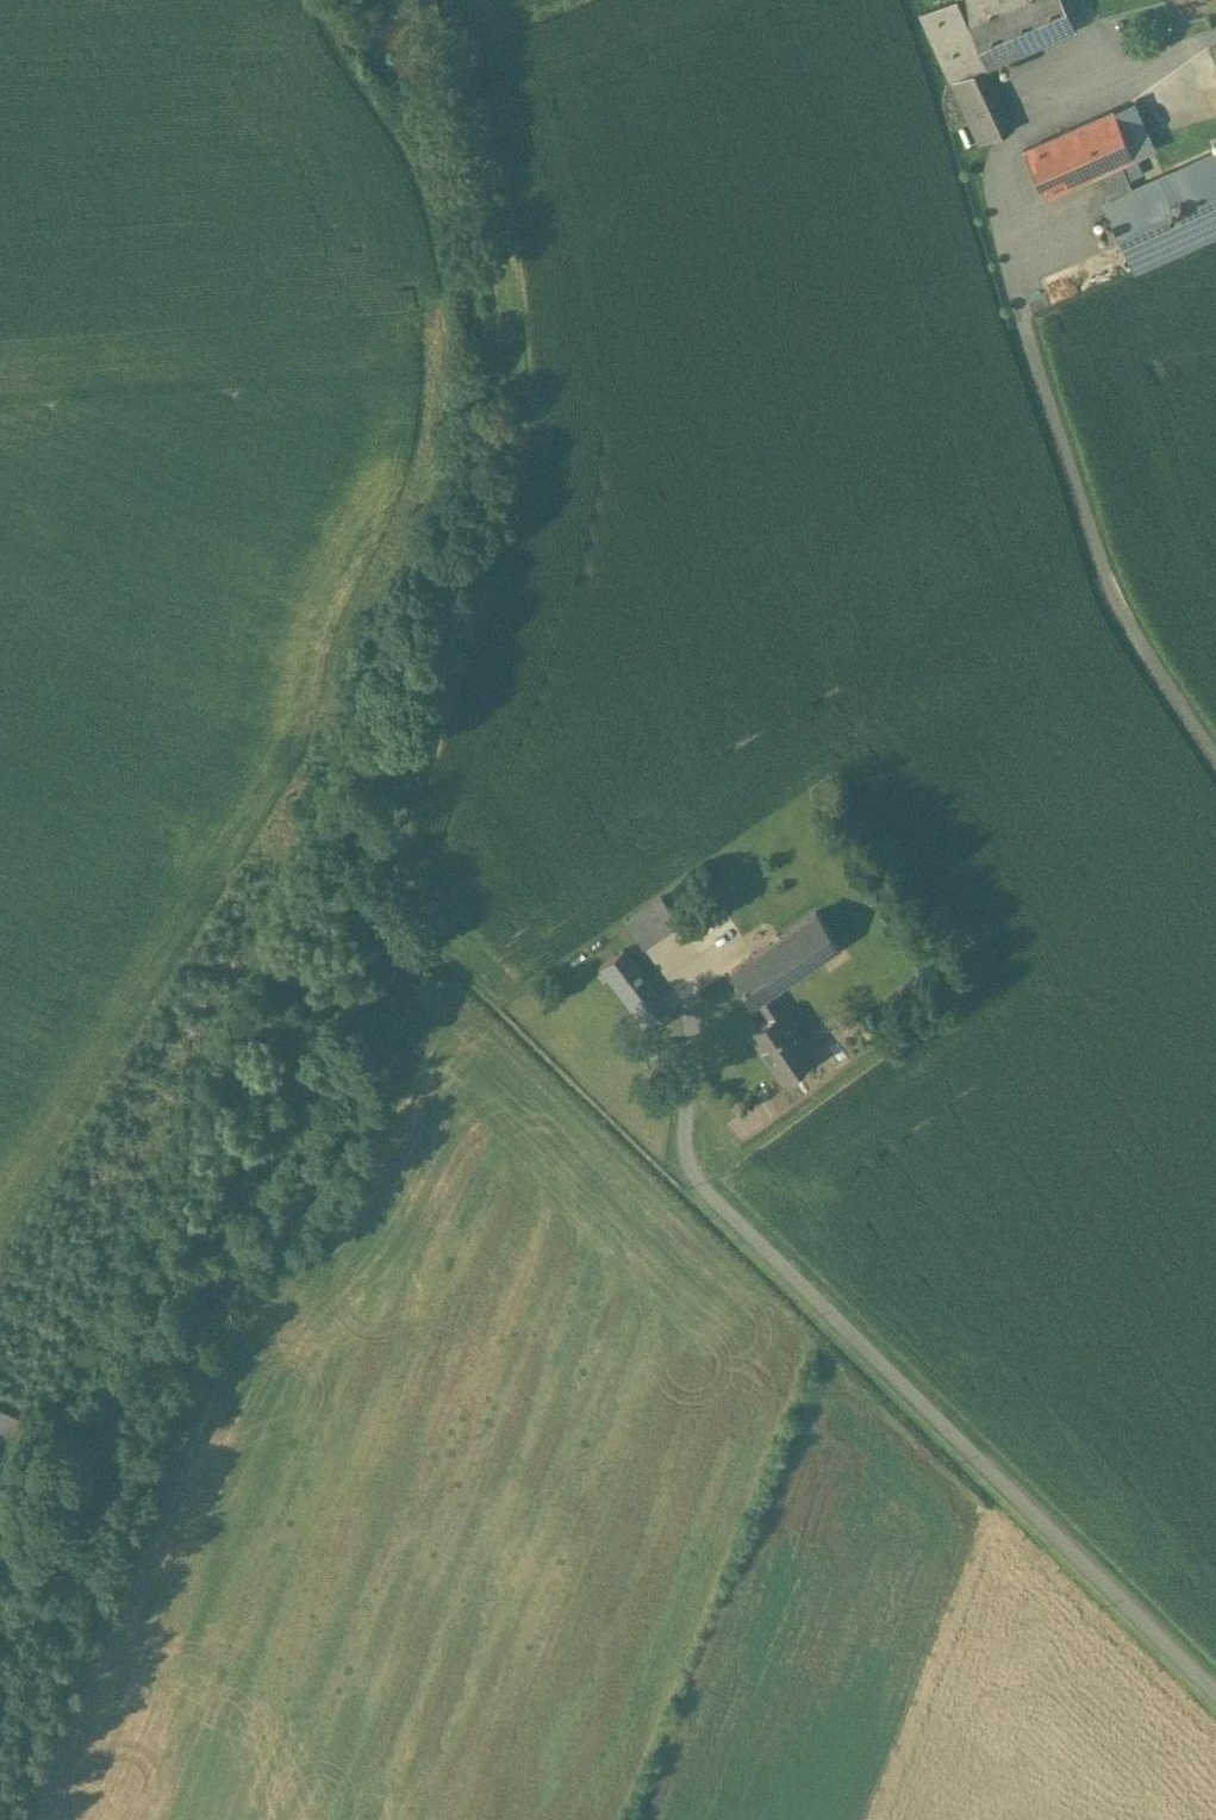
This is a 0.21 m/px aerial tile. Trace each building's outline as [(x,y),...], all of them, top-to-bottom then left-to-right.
[(938,11),(992,143),(1027,126),(1003,64),(1092,24),(1081,0),(963,0),(938,11)] [(1126,108),(1037,147),(1058,196),(1110,173),(1120,196),(1142,186),(1132,163),(1147,156),(1126,108)] [(1113,199),(1143,269),(1215,236),(1215,154),(1142,186),(1120,196),(1113,199)] [(817,913),(731,970),(753,1002),(756,1000),(779,985),(838,945),(817,913)] [(666,1007),(623,950),(600,968),(644,1025),(666,1007)] [(779,985),(756,1000),(769,1019),(784,1009),(785,1010),(793,1005),(779,985)] [(769,1019),(751,1031),(783,1079),(813,1059),(793,1029),(796,1027),(785,1010),(784,1009),(769,1019)] [(0,1415),(0,1474),(18,1423),(0,1415)]
